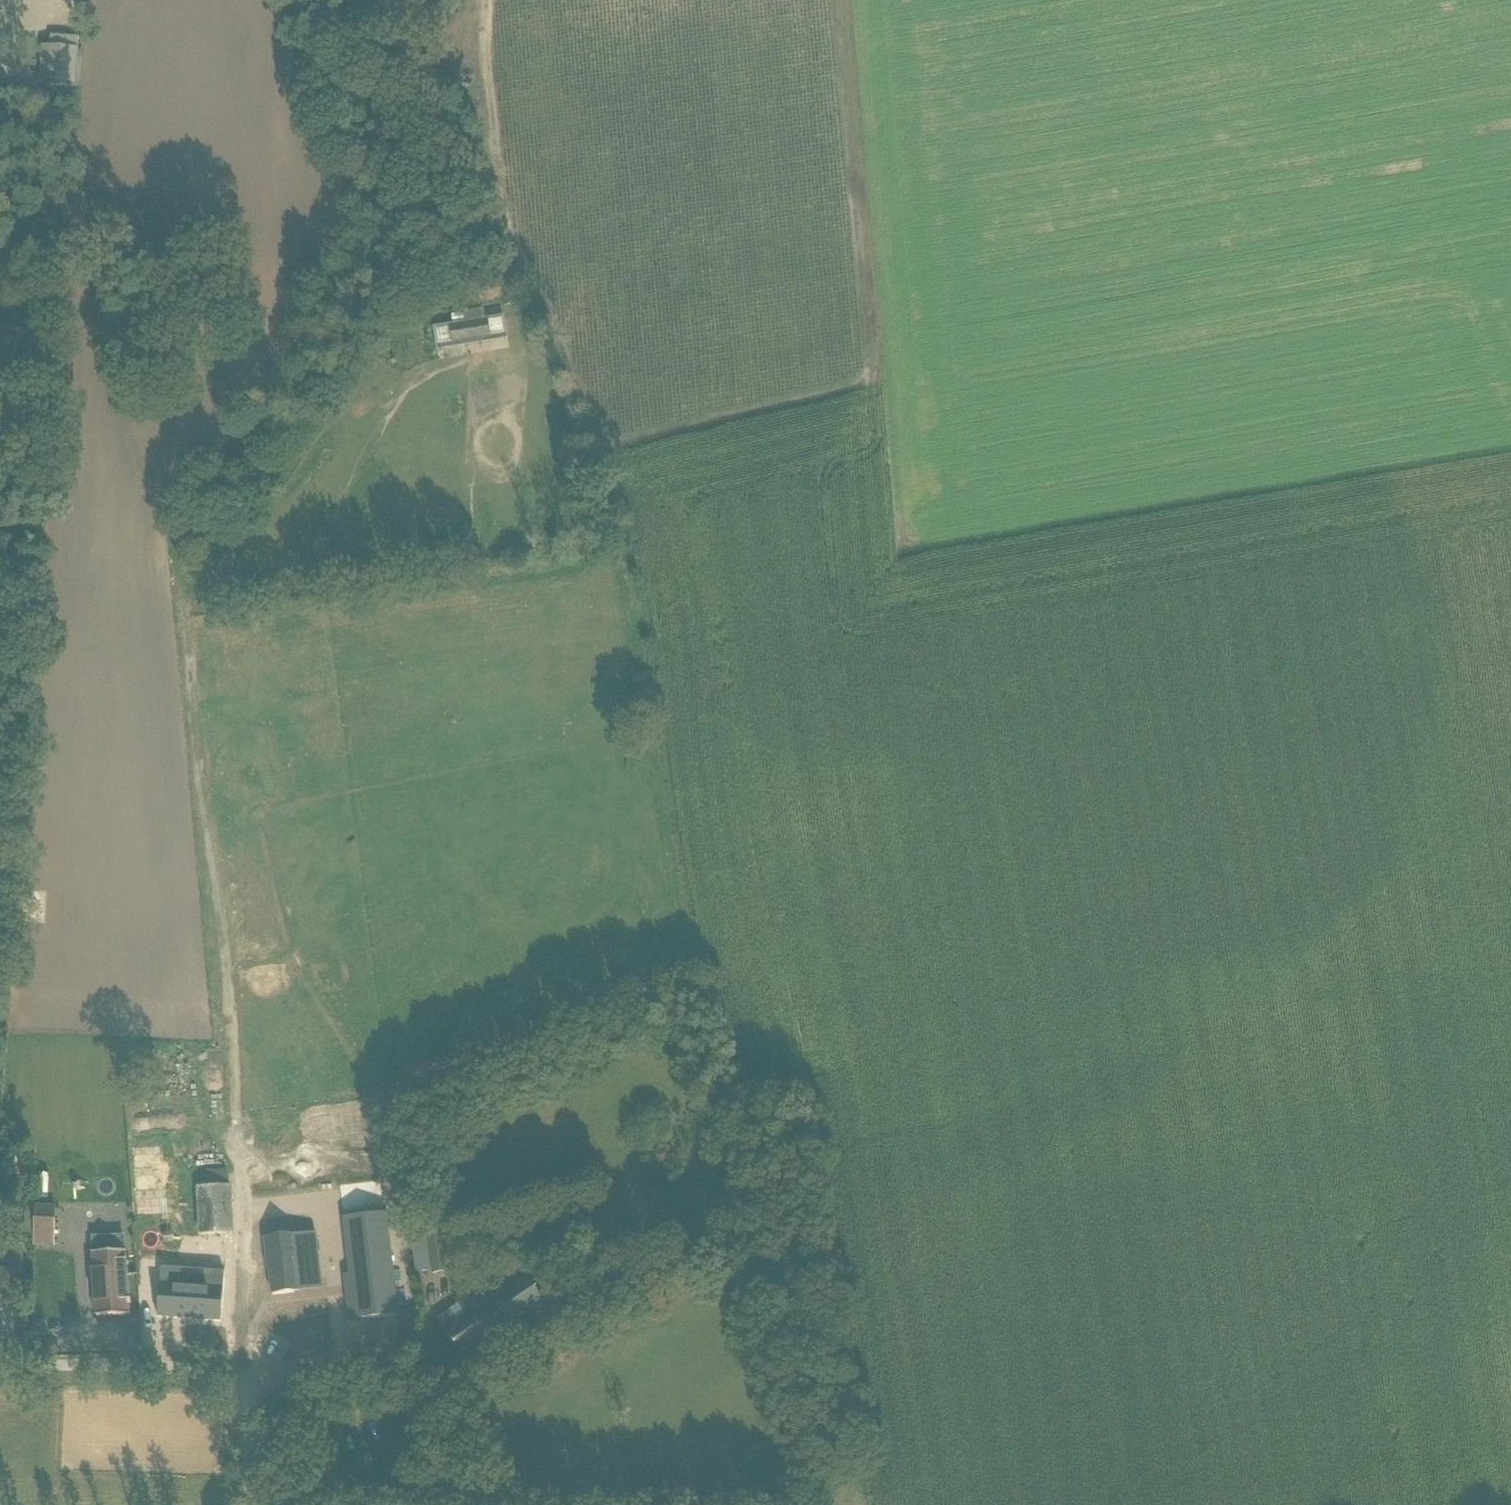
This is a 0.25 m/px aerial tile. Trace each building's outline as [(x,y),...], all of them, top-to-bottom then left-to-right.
[(39,87),(75,89),(78,37),(50,35),(50,46),(43,45),(40,76),(39,87)] [(493,342),(490,319),(450,325),(454,349),(493,342)] [(15,339),(0,335),(0,396),(15,339)] [(158,1148),(134,1150),(137,1197),(161,1196),(158,1148)] [(198,1187),(200,1235),(232,1234),(230,1186),(198,1187)] [(34,1244),(54,1245),(54,1233),(55,1209),(35,1208),(34,1232),(34,1244)] [(386,1213),(344,1218),(350,1276),(344,1276),(350,1321),(361,1319),(398,1315),(386,1213)] [(295,1234),(264,1237),(267,1261),(268,1260),(269,1270),(271,1279),(273,1295),(294,1292),(292,1275),(300,1274),(320,1272),(316,1233),(303,1234),(295,1235),(295,1234)] [(426,1236),(432,1274),(450,1271),(444,1233),(426,1236)] [(129,1304),(131,1304),(131,1300),(129,1300),(128,1280),(126,1250),(92,1253),(96,1316),(129,1315),(129,1304)] [(159,1296),(158,1317),(221,1321),(225,1271),(204,1270),(202,1286),(181,1285),(182,1268),(161,1267),(159,1296)] [(339,1342),(328,1274),(299,1278),(305,1317),(284,1321),(289,1350),(339,1342)] [(454,1308),(437,1319),(463,1358),(479,1347),(545,1303),(526,1275),(488,1300),(483,1292),(478,1285),(454,1301),(458,1306),(454,1308)]
